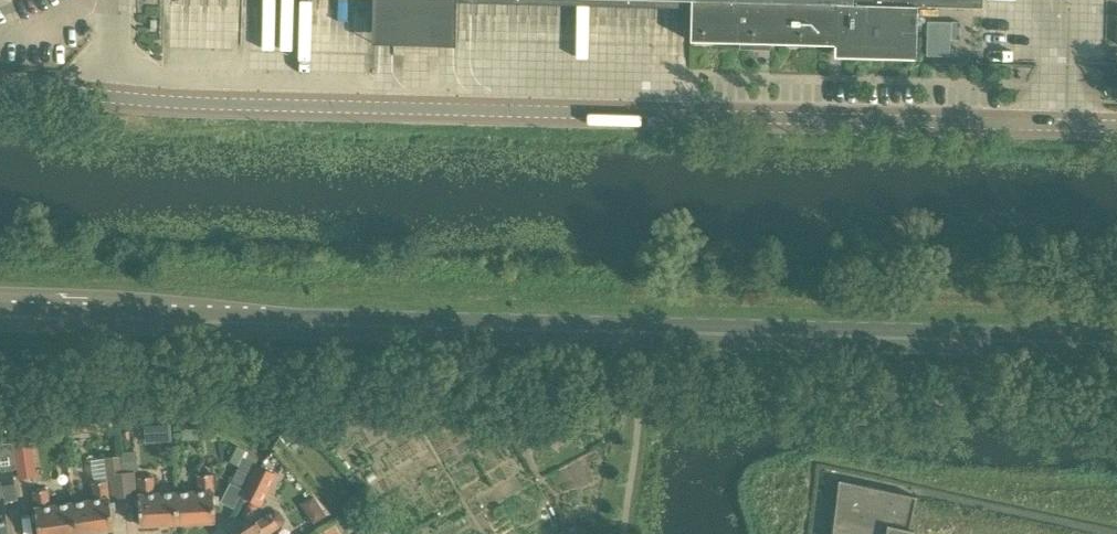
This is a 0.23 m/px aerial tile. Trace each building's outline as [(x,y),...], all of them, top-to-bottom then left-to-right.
[(371,55),(455,57),(456,0),(372,0),(371,55)] [(690,41),(765,43),(845,45),(844,57),(916,59),(917,6),(982,7),(982,0),(691,0),(690,41)] [(71,431),(111,427),(110,414),(70,418),(71,431)] [(298,434),(290,426),(279,438),(286,445),(288,444),(294,451),(302,442),(296,436),(298,434)] [(13,449),(12,443),(0,445),(0,533),(7,533),(2,501),(16,499),(12,469),(15,468),(13,449)] [(13,449),(15,468),(17,468),(20,485),(30,483),(25,448),(13,449)] [(122,450),(122,454),(124,468),(136,466),(133,448),(122,450)] [(104,456),(106,472),(124,470),(122,454),(104,456)] [(247,487),(259,461),(246,455),(233,480),(247,487)] [(259,461),(247,487),(243,495),(264,505),(281,472),(259,461)] [(199,492),(176,493),(178,524),(215,522),(214,491),(213,491),(212,475),(198,475),(199,492)] [(176,493),(154,494),(153,477),(138,478),(139,495),(138,495),(140,526),(178,524),(176,493)] [(906,524),(910,489),(840,480),(833,533),(953,533),(906,524)] [(72,503),(76,533),(113,529),(109,498),(106,481),(92,483),(94,500),(72,503)] [(50,506),(47,490),(33,492),(35,508),(38,533),(75,533),(76,533),(72,503),(50,506)] [(311,495),(298,503),(311,522),(324,514),(311,495)] [(256,523),(255,522),(236,533),(266,533),(278,527),(283,524),(285,520),(279,511),(274,511),(256,523)]
